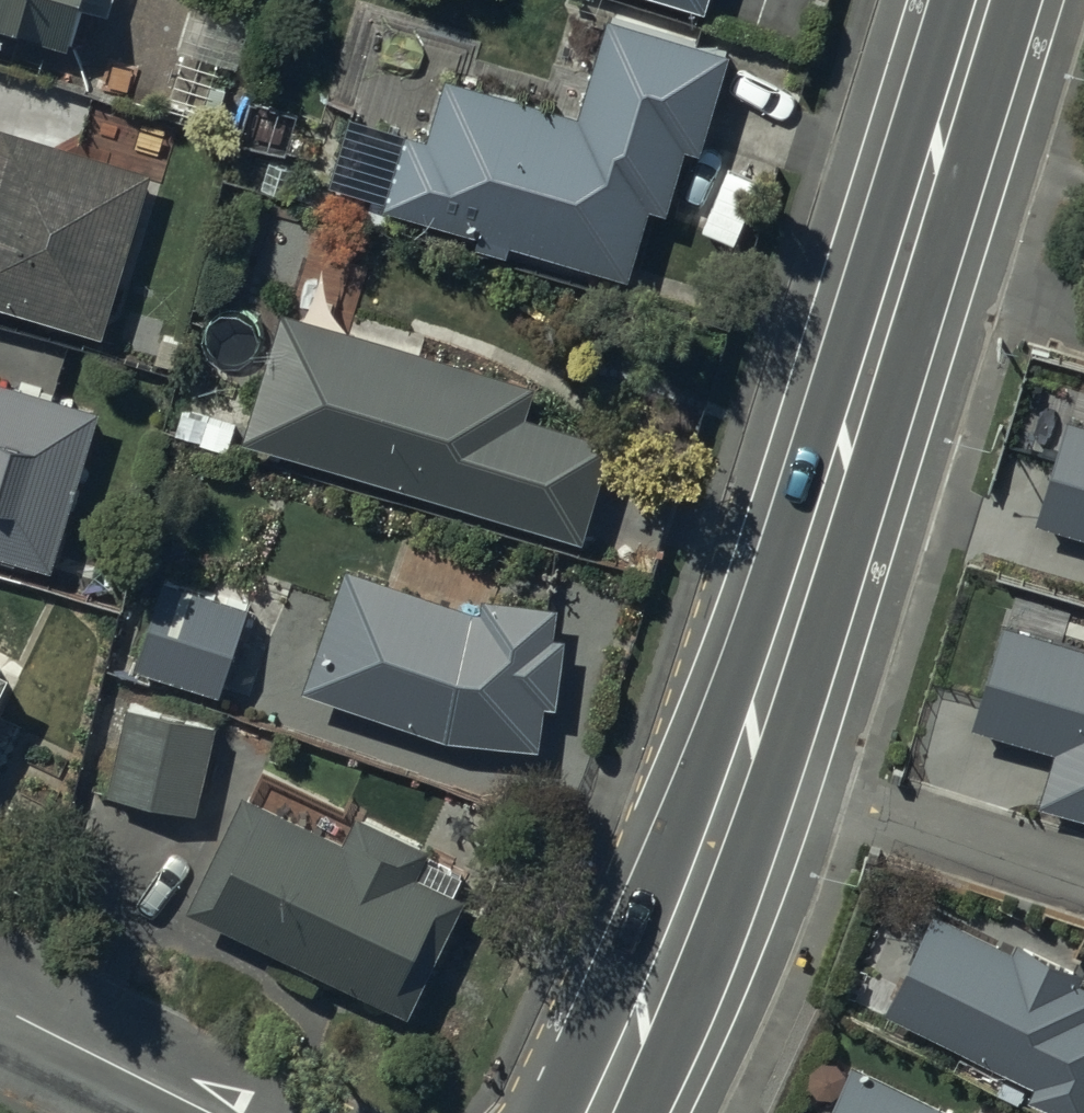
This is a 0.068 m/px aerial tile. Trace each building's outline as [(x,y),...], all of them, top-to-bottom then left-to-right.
[(66,55),(79,11),(106,19),(112,0),(0,0),(0,34),(66,55)] [(706,15),(711,0),(658,0),(706,15)] [(730,56),(608,21),(580,121),(445,83),(428,143),(407,137),(386,213),(480,239),(477,253),(509,262),(512,250),(629,283),(649,212),(669,218),(687,154),(701,158),(730,56)] [(100,341),(106,322),(119,326),(164,170),(74,144),(71,152),(3,132),(0,142),(0,312),(100,341)] [(281,313),(242,444),(583,547),(613,448),(526,422),(536,389),(281,313)] [(90,417),(0,387),(0,542),(42,556),(90,417)] [(348,570),(305,694),(448,747),(539,753),(541,710),(559,711),(564,643),(556,642),(558,608),(484,603),(483,615),(475,615),(348,570)] [(166,581),(137,671),(222,701),(227,689),(252,698),(268,653),(238,642),(249,609),(166,581)] [(5,709),(25,667),(0,655),(0,707),(5,709)] [(125,714),(108,800),(195,818),(212,731),(125,714)] [(244,797),(188,916),(408,1020),(478,870),(358,814),(343,844),(244,797)] [(1074,985),(1080,973),(1018,946),(1014,955),(932,920),(888,1023),(1037,1086),(1029,1106),(1046,1112),(1083,1112),(1083,990),(1074,985)] [(854,1070),(835,1112),(949,1112),(854,1070)]
